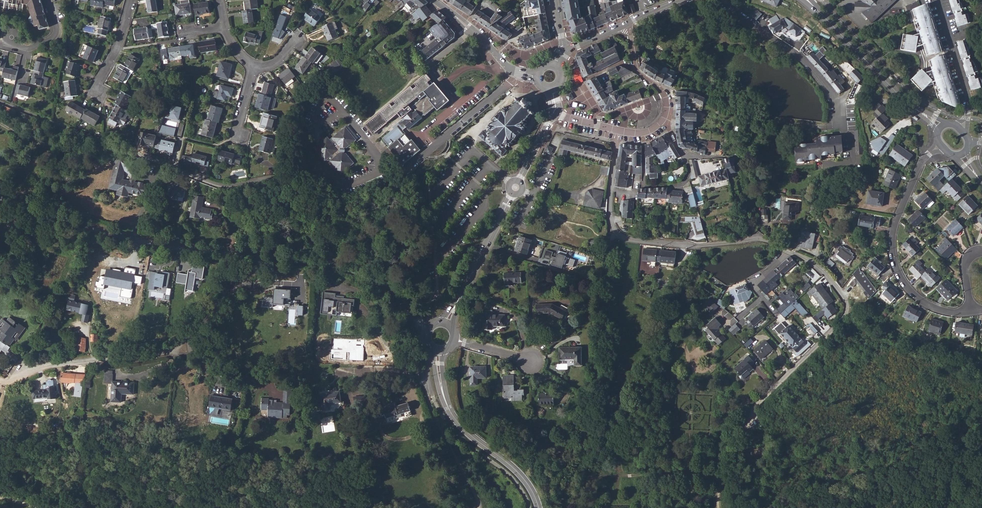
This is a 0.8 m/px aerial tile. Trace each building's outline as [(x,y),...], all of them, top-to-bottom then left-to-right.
[(39,28),(48,26),(40,0),(0,0),(0,6),(21,9),(23,3),(28,4),(31,15),(29,18),(31,22),(34,23),(34,25),(38,24),(39,28)] [(148,13),(157,12),(155,0),(146,0),(148,13)] [(246,11),(251,10),(258,9),(257,0),(244,0),(246,11)] [(298,0),(294,0),(290,9),(293,10),(298,0)] [(365,12),(370,5),(374,0),(364,0),(367,2),(363,7),(364,8),(363,10),(365,12)] [(370,5),(374,8),(379,2),(376,0),(374,0),(370,5)] [(378,26),(383,22),(404,5),(410,1),(411,1),(411,0),(404,0),(397,5),(397,6),(395,8),(396,9),(389,14),(377,25),(378,26)] [(404,5),(411,13),(419,6),(420,8),(424,5),(428,3),(425,0),(411,0),(411,1),(410,1),(404,5)] [(460,9),(466,0),(455,0),(452,4),(460,9)] [(469,16),(475,7),(468,2),(470,0),(466,0),(460,9),(469,16)] [(523,17),(538,14),(545,13),(544,9),(542,0),(525,0),(522,2),(520,4),(523,17)] [(565,19),(566,19),(571,31),(572,33),(576,35),(590,29),(584,16),(580,18),(577,0),(561,0),(565,19)] [(598,16),(596,17),(593,0),(587,0),(583,1),(585,7),(585,11),(586,16),(584,16),(590,29),(602,25),(598,16)] [(599,4),(600,4),(602,15),(605,14),(606,13),(605,7),(604,0),(598,0),(599,4)] [(621,17),(628,14),(623,0),(617,0),(616,1),(616,4),(621,17)] [(865,10),(862,12),(862,13),(871,23),(896,0),(861,0),(862,1),(865,4),(865,10)] [(952,12),(953,12),(955,18),(954,19),(957,27),(970,23),(967,14),(964,15),(962,9),(964,8),(962,3),(960,4),(959,0),(950,0),(950,1),(949,2),(951,9),(952,12)] [(611,6),(615,19),(621,17),(616,4),(616,1),(610,3),(611,6)] [(865,10),(865,4),(862,1),(855,1),(855,12),(862,12),(865,10)] [(193,4),(195,17),(200,16),(200,15),(209,13),(207,2),(193,4)] [(928,3),(919,6),(921,13),(925,12),(925,11),(925,10),(930,8),(928,3)] [(175,5),(176,16),(191,14),(189,4),(180,5),(175,5)] [(416,12),(423,21),(425,20),(432,14),(424,5),(420,8),(416,12)] [(303,18),(314,26),(323,14),(312,6),(303,18)] [(605,14),(608,22),(615,19),(611,6),(605,7),(606,13),(605,14)] [(925,45),(928,55),(934,53),(935,55),(942,52),(940,47),(942,47),(937,29),(935,30),(931,19),(933,18),(930,8),(925,10),(925,11),(925,12),(921,13),(919,6),(913,9),(915,16),(914,16),(917,28),(919,27),(920,30),(918,31),(919,34),(913,36),(902,34),(900,46),(902,46),(902,51),(915,53),(916,49),(923,46),(925,45)] [(757,9),(752,15),(757,19),(762,14),(757,9)] [(242,11),(244,23),(253,22),(251,10),(246,11),(242,11)] [(431,18),(439,24),(445,17),(437,10),(432,14),(425,20),(428,22),(431,18)] [(473,18),(488,28),(495,22),(498,20),(502,17),(496,13),(491,19),(478,10),(473,18)] [(498,20),(506,25),(515,18),(513,15),(515,13),(514,13),(512,10),(511,10),(507,13),(502,17),(498,20)] [(537,32),(527,34),(528,37),(532,46),(548,39),(549,36),(545,13),(538,14),(539,19),(535,19),(537,32)] [(598,16),(602,25),(608,22),(605,14),(602,15),(598,16)] [(108,31),(111,19),(101,16),(99,29),(98,34),(107,36),(108,31)] [(774,16),(769,20),(769,21),(772,25),(776,22),(779,21),(779,20),(777,17),(775,18),(774,16)] [(790,26),(785,18),(783,20),(781,18),(779,20),(779,21),(776,22),(781,30),(785,27),(786,27),(787,29),(790,26)] [(454,34),(450,28),(443,20),(439,24),(435,26),(429,30),(436,38),(437,39),(419,53),(425,61),(455,38),(454,34)] [(773,35),(780,30),(781,30),(776,22),(772,25),(769,21),(768,21),(768,22),(764,25),(766,28),(768,27),(773,34),(773,35)] [(157,29),(159,38),(169,37),(167,22),(156,23),(157,29)] [(322,27),(328,41),(338,37),(335,31),(338,30),(334,22),(322,27)] [(503,28),(495,22),(488,28),(498,35),(503,28)] [(793,24),(788,31),(797,37),(801,29),(793,24)] [(134,30),(135,40),(149,38),(147,28),(134,30)] [(498,35),(506,40),(511,34),(512,34),(503,28),(498,35)] [(256,43),(259,44),(262,32),(258,31),(257,35),(246,32),(243,42),(248,43),(248,42),(255,44),(256,43)] [(395,42),(397,45),(404,40),(403,40),(405,38),(403,36),(395,42)] [(532,46),(528,37),(519,41),(520,43),(523,47),(524,49),(532,46)] [(617,46),(612,37),(606,39),(608,44),(607,45),(609,49),(613,47),(617,46)] [(199,42),(201,53),(216,50),(215,40),(199,42)] [(973,61),(973,62),(972,62),(970,56),(971,56),(965,42),(964,40),(957,42),(958,47),(957,47),(961,58),(962,58),(964,66),(963,66),(966,75),(967,74),(970,82),(969,83),(971,89),(981,87),(981,81),(981,77),(980,78),(978,78),(976,71),(977,71),(978,71),(973,61)] [(591,55),(592,57),(595,55),(594,54),(600,51),(597,43),(588,48),(591,55)] [(79,56),(93,62),(98,51),(84,44),(79,56)] [(189,55),(190,58),(195,57),(193,45),(180,47),(181,56),(189,55)] [(810,51),(804,45),(800,50),(801,52),(805,55),(810,51)] [(160,50),(162,60),(174,58),(174,57),(181,56),(180,47),(160,50)] [(603,58),(616,52),(613,47),(601,53),(603,58)] [(315,65),(316,66),(318,64),(323,56),(312,48),(305,58),(311,62),(313,64),(315,65)] [(576,57),(580,66),(588,63),(586,58),(591,55),(588,48),(577,53),(576,57)] [(819,60),(820,59),(823,57),(827,52),(823,48),(819,51),(820,52),(815,56),(811,51),(806,57),(814,66),(820,61),(819,60)] [(580,66),(584,77),(593,73),(620,60),(618,57),(616,52),(603,58),(595,63),(592,64),(591,63),(589,64),(588,63),(580,66)] [(130,70),(133,72),(139,60),(131,54),(124,66),(130,70)] [(935,81),(941,101),(943,100),(943,101),(945,102),(945,104),(954,107),(960,104),(946,60),(944,60),(943,56),(937,58),(936,56),(932,59),(933,63),(932,64),(933,67),(931,67),(932,71),(925,74),(921,70),(912,78),(915,82),(914,83),(922,91),(927,86),(930,83),(935,81)] [(303,74),(305,71),(311,62),(305,58),(304,57),(295,69),(303,74)] [(824,58),(823,57),(820,59),(819,60),(820,61),(814,66),(820,71),(825,66),(824,65),(826,63),(823,59),(824,58)] [(33,70),(42,73),(45,61),(36,58),(33,70)] [(319,70),(331,75),(341,68),(334,59),(331,61),(329,63),(323,68),(320,69),(319,70)] [(840,65),(849,74),(854,69),(845,60),(843,61),(843,60),(842,60),(841,61),(842,63),(840,65)] [(66,74),(76,77),(80,65),(70,62),(66,74)] [(217,76),(228,79),(232,65),(220,62),(217,76)] [(313,64),(311,62),(305,71),(308,74),(315,65),(313,64)] [(642,71),(648,75),(652,68),(643,62),(639,68),(642,71)] [(114,78),(122,83),(130,70),(124,66),(121,65),(114,78)] [(610,76),(612,75),(618,72),(620,77),(631,71),(623,67),(621,66),(619,66),(617,66),(615,66),(613,67),(607,70),(610,76)] [(821,73),(838,94),(844,89),(840,84),(843,81),(839,75),(837,76),(833,71),(831,73),(825,66),(820,71),(821,73)] [(278,76),(285,84),(295,76),(288,67),(282,71),(283,72),(278,76)] [(1,78),(15,81),(17,71),(4,68),(2,73),(1,78)] [(648,75),(654,79),(657,71),(652,68),(648,75)] [(657,71),(654,79),(654,80),(661,83),(665,75),(666,73),(660,69),(658,68),(657,71)] [(849,74),(857,83),(863,78),(854,69),(849,74)] [(44,87),(47,77),(41,76),(42,73),(33,70),(30,83),(39,86),(44,87)] [(631,71),(620,77),(622,80),(636,74),(631,71)] [(594,95),(604,90),(602,87),(605,86),(602,82),(602,83),(601,81),(601,80),(598,75),(595,77),(595,76),(589,80),(586,82),(594,95)] [(661,83),(670,86),(675,77),(672,76),(670,78),(665,75),(661,83)] [(617,85),(618,89),(622,88),(624,87),(642,80),(638,76),(617,85)] [(65,82),(66,97),(77,96),(75,80),(65,82)] [(941,101),(935,81),(930,83),(927,86),(933,84),(938,101),(945,104),(945,102),(943,101),(943,100),(941,101)] [(261,95),(271,97),(274,85),(264,82),(261,95)] [(855,82),(845,104),(846,103),(855,102),(862,86),(857,84),(855,82)] [(14,94),(27,97),(29,87),(16,84),(14,94)] [(407,127),(409,129),(409,128),(422,118),(421,117),(424,115),(424,116),(425,115),(436,106),(439,110),(448,102),(433,84),(424,92),(426,95),(412,107),(416,111),(413,113),(411,111),(410,111),(397,95),(391,100),(404,117),(403,117),(404,118),(405,120),(403,122),(407,127)] [(649,89),(645,84),(639,89),(624,94),(627,103),(641,98),(640,94),(648,91),(649,90),(649,89)] [(594,95),(599,102),(607,97),(606,96),(608,95),(606,92),(611,90),(611,85),(607,87),(604,88),(605,89),(604,90),(594,95)] [(217,99),(224,100),(226,95),(231,97),(233,89),(220,86),(217,99)] [(117,105),(125,109),(131,97),(121,91),(114,104),(117,105)] [(610,95),(614,107),(627,103),(624,94),(619,96),(617,91),(609,93),(610,95)] [(268,111),(269,107),(271,97),(261,95),(259,94),(255,107),(268,111)] [(692,101),(702,106),(705,98),(694,94),(693,99),(692,101)] [(604,110),(606,111),(614,107),(610,95),(607,97),(599,102),(604,110)] [(483,130),(478,135),(502,156),(508,149),(507,148),(508,147),(508,145),(509,145),(509,146),(511,146),(510,144),(511,144),(512,144),(513,143),(512,142),(514,140),(515,140),(516,139),(520,133),(521,134),(522,133),(521,132),(523,130),(524,130),(525,129),(524,129),(525,127),(527,128),(527,127),(527,126),(527,124),(527,123),(525,123),(524,122),(526,119),(527,120),(528,119),(527,118),(529,116),(530,116),(531,115),(530,115),(532,113),(532,114),(533,113),(534,113),(535,112),(535,111),(534,110),(533,110),(530,107),(533,103),(532,101),(528,97),(525,98),(522,101),(519,98),(519,97),(518,96),(517,97),(517,98),(516,99),(516,100),(515,102),(514,101),(513,102),(514,103),(512,105),(511,105),(510,105),(511,107),(509,109),(508,108),(508,106),(507,106),(507,107),(505,107),(504,106),(503,106),(503,108),(502,109),(501,109),(500,110),(501,111),(499,113),(498,113),(497,113),(498,114),(493,120),(492,119),(491,120),(492,121),(490,123),(489,123),(488,123),(489,125),(486,126),(487,127),(488,127),(488,129),(487,129),(485,131),(483,130)] [(676,104),(688,105),(688,98),(686,97),(676,96),(676,104)] [(173,137),(177,121),(178,121),(182,109),(173,106),(174,101),(170,100),(163,118),(157,133),(173,137)] [(66,111),(81,119),(81,118),(86,110),(71,102),(66,111)] [(873,121),(882,130),(890,123),(885,117),(886,116),(883,112),(886,109),(881,104),(875,111),(879,115),(873,121)] [(117,105),(109,118),(110,119),(108,123),(115,127),(117,123),(118,123),(122,125),(122,124),(124,125),(127,120),(125,119),(126,118),(122,116),(123,114),(132,118),(132,114),(125,110),(125,109),(117,105)] [(3,111),(10,114),(12,108),(5,106),(3,111)] [(216,123),(218,123),(222,109),(211,106),(208,120),(216,123)] [(379,114),(386,123),(396,115),(389,106),(379,114)] [(675,119),(696,120),(697,114),(700,114),(701,111),(690,110),(676,109),(675,119)] [(81,118),(95,126),(100,117),(86,110),(81,118)] [(260,128),(273,131),(277,117),(264,113),(260,128)] [(386,123),(379,114),(365,125),(372,134),(386,123)] [(407,127),(403,122),(405,120),(404,118),(397,123),(398,125),(403,130),(407,127)] [(675,129),(693,129),(693,124),(696,125),(696,123),(696,121),(696,120),(675,119),(675,129)] [(199,134),(212,138),(216,123),(208,120),(205,120),(203,130),(200,129),(199,134)] [(397,139),(411,157),(420,150),(411,140),(410,141),(404,134),(405,133),(403,130),(398,125),(391,131),(397,139)] [(325,160),(330,160),(341,173),(353,163),(349,157),(345,152),(344,153),(344,151),(345,151),(345,149),(344,149),(344,147),(346,147),(356,140),(345,127),(333,137),(330,139),(327,137),(321,142),(315,147),(325,160)] [(677,142),(687,141),(692,142),(693,135),(695,135),(695,129),(694,129),(693,129),(675,129),(677,142)] [(411,157),(397,139),(391,131),(387,134),(382,138),(384,140),(382,142),(386,146),(388,145),(389,146),(387,148),(402,165),(411,157)] [(881,137),(870,142),(874,149),(872,152),(877,155),(879,153),(884,156),(898,136),(892,132),(886,140),(881,137)] [(139,144),(153,148),(155,140),(156,136),(141,133),(139,144)] [(662,136),(668,146),(672,144),(665,133),(662,136)] [(842,133),(813,135),(813,141),(795,142),(796,160),(806,159),(805,157),(822,156),(821,152),(835,151),(835,149),(843,148),(842,133)] [(650,144),(656,155),(662,151),(667,148),(668,147),(668,146),(662,136),(650,144)] [(259,151),(269,154),(273,139),(263,137),(259,151)] [(153,148),(173,152),(173,151),(176,152),(178,146),(155,140),(153,148)] [(610,160),(612,152),(609,151),(562,140),(558,157),(563,158),(568,160),(568,157),(566,157),(567,152),(568,150),(610,160)] [(687,148),(705,154),(705,149),(706,146),(698,144),(697,144),(692,142),(687,141),(687,148)] [(706,146),(705,149),(708,150),(708,151),(715,151),(715,144),(707,143),(706,146)] [(617,156),(626,158),(627,154),(628,144),(621,144),(619,145),(617,156)] [(628,144),(627,154),(632,154),(632,165),(632,177),(630,178),(630,180),(633,180),(633,183),(639,184),(640,181),(641,181),(641,146),(628,144)] [(645,158),(653,156),(656,155),(650,144),(645,145),(645,158)] [(671,155),(673,159),(679,156),(672,144),(668,146),(668,147),(667,148),(671,155)] [(889,155),(905,166),(913,155),(897,144),(889,155)] [(662,151),(666,157),(671,155),(667,148),(662,151)] [(217,160),(239,166),(242,156),(220,151),(217,160)] [(200,165),(204,166),(208,167),(210,158),(207,157),(193,154),(192,158),(183,155),(181,162),(191,164),(191,163),(195,163),(196,162),(200,163),(200,165)] [(629,173),(630,165),(625,164),(626,158),(617,156),(614,178),(615,178),(614,186),(626,187),(627,179),(628,179),(628,173),(629,173)] [(648,173),(652,173),(657,173),(657,165),(654,165),(653,159),(653,156),(645,158),(646,175),(648,175),(648,173)] [(118,193),(127,195),(128,191),(142,195),(144,185),(143,185),(143,183),(139,183),(139,184),(134,183),(134,182),(134,181),(131,179),(131,180),(130,182),(122,180),(122,178),(123,178),(124,177),(124,176),(123,175),(126,159),(117,157),(115,166),(114,165),(113,169),(114,170),(113,178),(115,178),(114,185),(119,187),(118,193)] [(722,159),(725,169),(726,174),(734,172),(734,166),(733,164),(735,163),(734,158),(722,159)] [(689,179),(698,177),(698,176),(693,159),(688,160),(691,170),(689,179)] [(928,178),(939,190),(940,190),(943,187),(948,182),(944,177),(950,172),(943,164),(928,178)] [(602,166),(601,173),(608,175),(610,167),(602,166)] [(725,169),(698,176),(698,177),(700,186),(727,179),(726,174),(725,169)] [(901,175),(889,169),(886,177),(883,184),(894,189),(901,175)] [(946,191),(956,201),(964,195),(956,186),(957,185),(952,179),(948,182),(943,187),(946,191)] [(687,194),(690,207),(696,206),(690,186),(683,187),(685,195),(687,194)] [(647,199),(648,202),(650,201),(650,197),(655,197),(656,188),(639,189),(638,189),(638,198),(646,198),(646,199),(647,199)] [(659,199),(660,199),(666,198),(666,197),(667,188),(660,188),(656,188),(655,197),(657,197),(657,200),(659,200),(659,199)] [(603,192),(585,189),(581,206),(600,210),(603,192)] [(674,202),(681,203),(682,191),(670,190),(669,201),(674,201),(674,202)] [(866,204),(882,207),(884,193),(869,190),(866,204)] [(915,201),(923,209),(926,205),(932,200),(924,193),(921,196),(920,195),(914,200),(915,201)] [(191,215),(211,218),(212,213),(211,213),(211,210),(200,208),(202,197),(194,196),(191,215)] [(959,204),(968,214),(977,206),(968,196),(959,204)] [(624,223),(632,224),(634,201),(622,200),(622,208),(624,208),(624,210),(622,211),(623,216),(625,216),(624,223)] [(795,214),(796,210),(797,210),(798,203),(785,202),(785,205),(784,205),(783,220),(791,220),(791,214),(795,214)] [(907,220),(915,228),(926,217),(918,209),(907,220)] [(857,227),(872,230),(873,225),(876,226),(879,226),(880,217),(875,216),(875,218),(860,215),(857,227)] [(699,216),(684,217),(684,222),(693,222),(697,236),(704,234),(699,216)] [(946,228),(954,237),(963,227),(955,219),(946,228)] [(799,246),(811,249),(813,241),(819,242),(818,234),(802,231),(799,246)] [(515,251),(527,255),(531,241),(520,237),(515,251)] [(903,245),(912,256),(920,249),(916,244),(911,240),(910,238),(903,245)] [(935,248),(946,259),(954,252),(954,253),(958,250),(946,238),(935,248)] [(843,246),(841,247),(839,246),(837,250),(838,251),(836,255),(846,262),(849,259),(851,260),(853,256),(851,255),(853,253),(850,251),(850,250),(846,247),(846,248),(843,246)] [(641,261),(655,262),(655,261),(659,262),(660,251),(656,251),(656,250),(642,249),(641,261)] [(546,250),(543,258),(553,261),(552,265),(562,268),(563,264),(565,265),(566,261),(565,261),(567,254),(558,251),(556,258),(552,256),(553,252),(546,250)] [(659,262),(673,264),(674,252),(660,250),(660,251),(659,262)] [(773,271),(779,277),(796,262),(790,256),(773,270),(773,271)] [(868,266),(878,275),(885,268),(878,262),(879,261),(875,258),(868,266)] [(835,263),(830,259),(826,263),(831,268),(835,263)] [(926,272),(920,266),(922,264),(918,260),(916,262),(909,269),(918,279),(921,276),(926,272)] [(186,289),(194,291),(196,278),(203,279),(205,265),(193,263),(192,272),(188,272),(188,274),(178,272),(176,283),(187,284),(186,289)] [(921,276),(931,287),(941,278),(935,272),(938,270),(933,265),(930,268),(926,272),(921,276)] [(879,291),(858,267),(852,275),(866,290),(864,293),(869,299),(879,291)] [(120,297),(132,299),(136,269),(126,268),(125,273),(105,270),(103,286),(122,289),(120,297)] [(810,268),(805,274),(812,281),(818,274),(814,271),(810,268)] [(168,287),(170,272),(165,271),(165,273),(150,271),(149,289),(155,289),(155,285),(168,287)] [(768,275),(774,282),(779,277),(773,271),(768,275)] [(506,283),(506,286),(512,286),(512,283),(521,283),(521,272),(504,273),(504,283),(506,283)] [(768,287),(769,286),(774,282),(768,275),(762,280),(768,287)] [(943,292),(949,299),(951,297),(956,292),(958,291),(946,279),(936,289),(941,294),(943,292)] [(757,285),(765,294),(771,289),(769,286),(768,287),(762,280),(757,285)] [(808,282),(801,289),(804,292),(812,285),(808,282)] [(812,294),(823,309),(832,302),(834,301),(823,286),(822,287),(819,283),(807,292),(810,296),(812,294)] [(745,284),(731,289),(733,295),(735,302),(741,300),(740,296),(744,294),(743,291),(748,290),(746,284),(745,285),(745,284)] [(882,294),(891,302),(899,294),(890,286),(882,294)] [(776,309),(780,314),(790,305),(796,300),(798,298),(789,287),(778,297),(783,304),(776,309)] [(273,304),(284,305),(285,299),(290,299),(290,291),(274,289),(274,297),(264,297),(263,306),(273,306),(273,304)] [(321,313),(352,316),(354,300),(343,299),(343,297),(340,297),(340,299),(335,298),(335,294),(324,293),(321,313)] [(725,308),(728,304),(720,299),(718,303),(725,308)] [(807,313),(796,300),(790,305),(795,312),(797,310),(802,317),(807,313)] [(81,317),(85,317),(85,307),(81,307),(82,304),(68,301),(66,310),(81,313),(81,317)] [(708,304),(716,311),(719,308),(710,301),(708,304)] [(832,302),(823,309),(813,316),(818,323),(821,320),(819,318),(825,314),(828,318),(839,311),(832,302)] [(550,313),(562,320),(568,309),(561,305),(559,308),(552,304),(536,305),(536,313),(550,313)] [(705,308),(713,315),(716,311),(708,304),(705,308)] [(780,314),(786,320),(795,312),(790,305),(787,307),(780,314)] [(913,320),(917,322),(921,312),(908,306),(903,316),(912,321),(913,320)] [(754,327),(764,318),(757,310),(753,314),(754,314),(752,316),(749,319),(748,321),(751,324),(748,326),(748,327),(750,329),(752,329),(754,327)] [(484,330),(491,330),(492,326),(504,326),(504,315),(492,315),(492,311),(485,311),(484,330)] [(16,361),(20,355),(21,355),(8,345),(15,336),(16,338),(24,328),(19,324),(18,325),(16,324),(16,323),(10,318),(6,322),(3,320),(0,324),(0,325),(4,329),(0,334),(0,337),(2,338),(0,340),(0,352),(2,349),(6,353),(5,354),(16,361)] [(932,330),(941,333),(944,322),(931,319),(928,331),(932,332),(932,330)] [(706,333),(718,347),(726,341),(719,333),(720,331),(718,329),(721,326),(715,320),(706,328),(709,331),(706,333)] [(954,335),(960,336),(960,334),(972,335),(974,325),(957,322),(954,335)] [(736,324),(728,330),(733,335),(741,329),(736,324)] [(788,325),(786,328),(782,324),(775,330),(779,334),(780,333),(797,351),(806,343),(788,325)] [(76,350),(85,352),(86,347),(86,338),(78,337),(76,350)] [(363,360),(364,340),(332,339),(332,352),(349,353),(349,360),(363,360)] [(755,351),(762,359),(773,348),(767,340),(755,351)] [(806,343),(797,351),(800,354),(808,346),(806,343)] [(574,359),(575,365),(581,365),(581,348),(559,348),(559,359),(574,359)] [(735,370),(741,376),(739,377),(741,379),(744,379),(750,373),(748,372),(752,368),(750,366),(753,362),(748,356),(744,360),(735,370)] [(470,385),(476,385),(476,378),(485,378),(485,367),(470,368),(470,385)] [(71,382),(83,384),(85,375),(61,373),(61,382),(71,383),(71,382)] [(111,401),(121,402),(122,394),(134,394),(134,383),(113,381),(113,374),(104,374),(104,383),(113,384),(111,401)] [(511,397),(511,400),(522,400),(522,395),(524,395),(524,390),(517,390),(517,391),(514,391),(513,375),(503,376),(503,385),(504,397),(511,397)] [(47,397),(48,399),(55,399),(54,387),(46,387),(47,390),(32,391),(33,399),(47,397)] [(320,394),(323,411),(330,410),(329,404),(341,402),(339,392),(320,394)] [(539,394),(539,404),(554,404),(554,393),(539,394)] [(210,406),(230,410),(233,399),(212,395),(210,406)] [(353,397),(354,404),(366,403),(365,396),(353,397)] [(268,417),(283,417),(283,414),(290,414),(290,403),(283,403),(269,402),(269,399),(262,398),(261,409),(268,410),(268,417)] [(382,406),(387,423),(412,416),(408,403),(396,407),(394,402),(382,406)]
